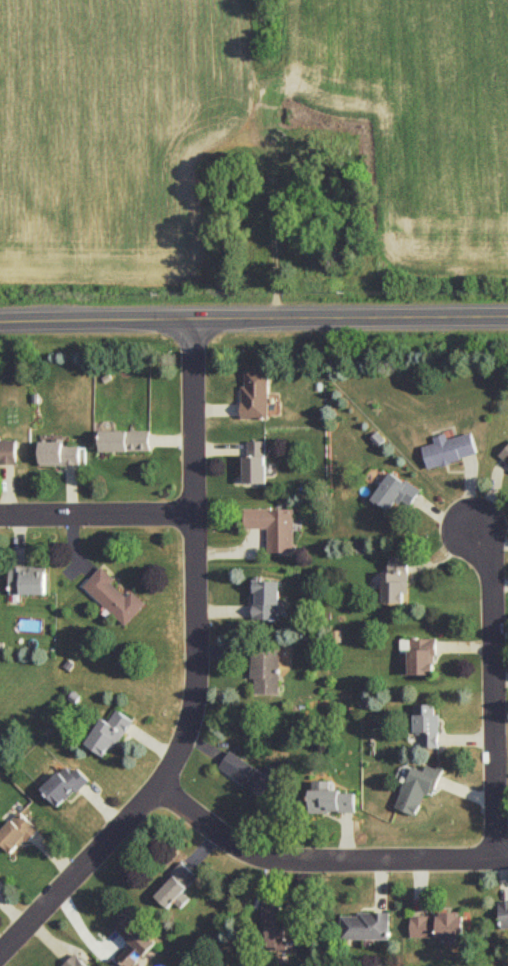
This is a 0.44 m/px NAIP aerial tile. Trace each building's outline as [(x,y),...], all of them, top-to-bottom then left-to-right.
[(243,418),(269,418),(270,369),(244,369),(243,418)] [(152,450),(151,429),(101,430),(102,451),(152,450)] [(478,454),(472,431),(449,438),(447,432),(434,436),(436,442),(423,446),(429,468),(478,454)] [(0,438),(0,463),(17,463),(17,438),(0,438)] [(41,463),(80,464),(80,445),(64,445),(64,440),(41,439),(41,463)] [(245,454),(245,483),(267,482),(267,439),(249,440),(249,454),(245,454)] [(500,453),(507,462),(507,445),(500,453)] [(422,490),(392,470),(373,499),(390,510),(398,498),(411,506),(422,490)] [(295,507),(245,508),(246,527),(268,527),(269,551),(295,551),(295,507)] [(384,602),(409,602),(408,555),(390,555),(390,571),(383,571),(384,602)] [(11,565),(10,593),(46,593),(47,566),(11,565)] [(127,596),(112,582),(116,578),(102,565),(84,585),(126,624),(146,603),(132,590),(127,596)] [(280,580),(252,580),(253,619),(280,619),(280,580)] [(401,637),(401,652),(409,652),(410,674),(437,673),(437,637),(401,637)] [(251,678),(255,678),(255,692),(280,693),(281,646),(252,645),(251,678)] [(415,732),(423,732),(422,746),(439,747),(440,713),(435,713),(435,703),(416,703),(415,732)] [(108,757),(132,719),(116,709),(109,721),(102,717),(86,743),(108,757)] [(262,796),(273,779),(230,749),(219,766),(262,796)] [(396,807),(418,815),(428,787),(436,790),(444,769),(427,763),(425,770),(411,765),(396,807)] [(72,772),(66,765),(41,787),(59,806),(89,778),(77,766),(72,772)] [(310,811),(355,812),(355,790),(330,790),(330,780),(311,780),(310,811)] [(38,827),(20,810),(0,831),(0,842),(13,854),(38,827)] [(190,898),(184,891),(199,876),(182,860),(171,871),(174,874),(155,895),(168,907),(174,901),(181,907),(190,898)] [(282,901),(263,901),(263,921),(269,921),(268,950),(298,950),(299,924),(291,924),(291,927),(281,927),(282,901)] [(412,915),(412,937),(464,936),(463,911),(440,911),(440,915),(412,915)] [(390,939),(390,912),(358,912),(358,915),(342,915),(342,938),(390,939)] [(156,941),(128,916),(116,929),(131,943),(118,957),(129,965),(133,965),(156,941)] [(76,954),(64,965),(89,965),(76,954)]
